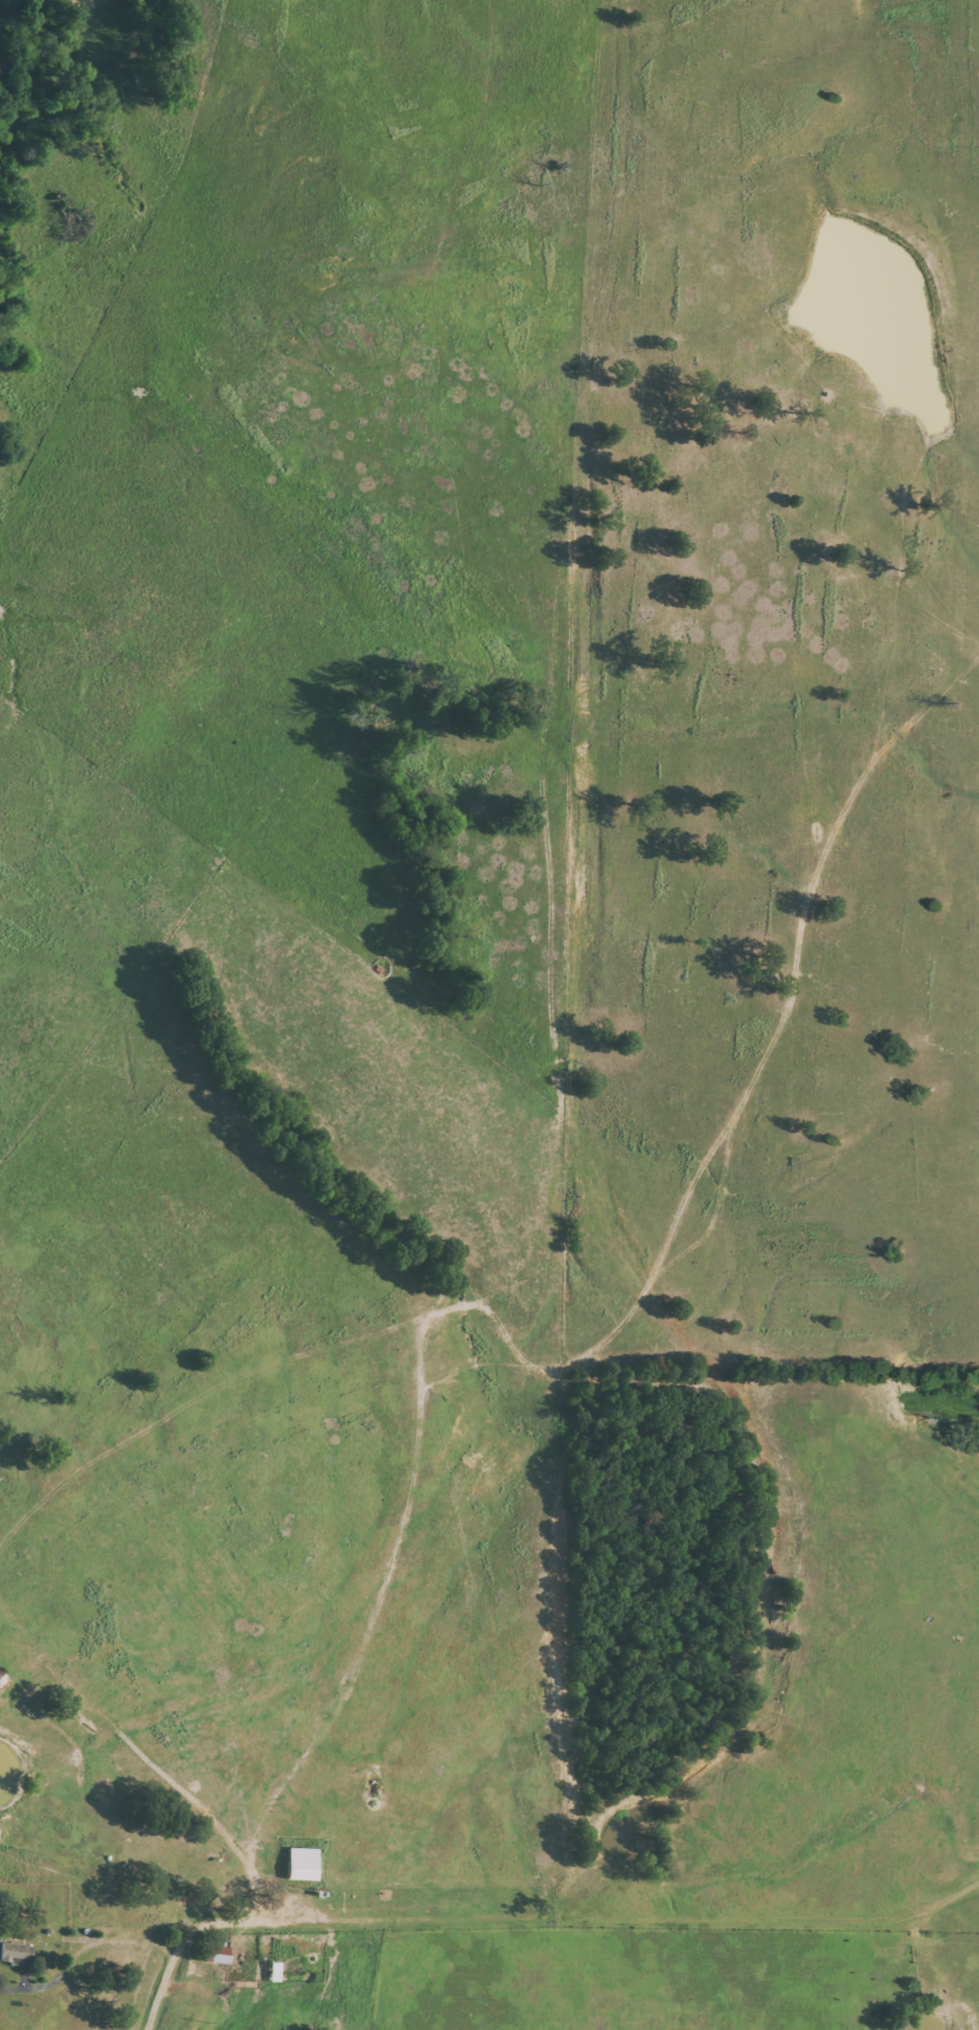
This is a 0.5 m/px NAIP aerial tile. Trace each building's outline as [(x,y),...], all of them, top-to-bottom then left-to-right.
[(11,1682),(0,1672),(0,1694),(11,1682)] [(316,1881),(317,1850),(289,1849),(287,1880),(316,1881)] [(32,1945),(1,1944),(0,1964),(31,1965),(32,1945)] [(230,1948),(212,1947),(211,1964),(229,1965),(230,1948)]
